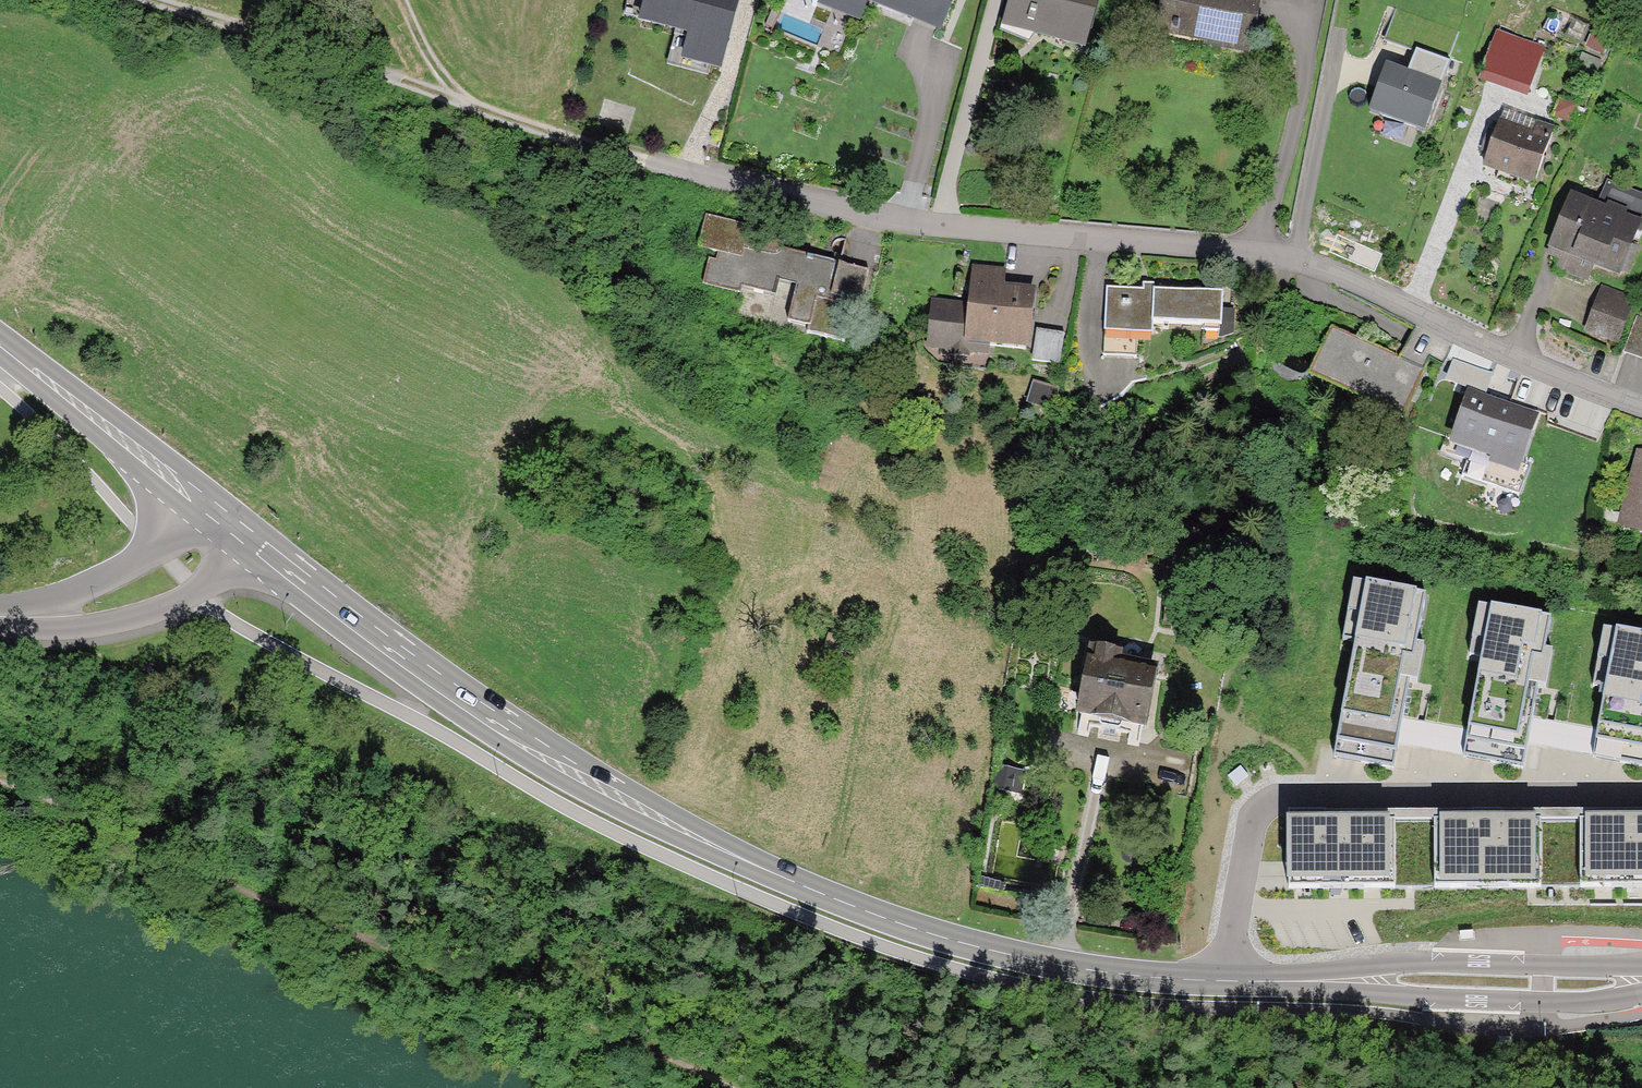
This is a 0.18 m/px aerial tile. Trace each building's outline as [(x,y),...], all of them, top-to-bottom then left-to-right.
[(636,26),(685,39),(679,64),(719,74),(738,0),(642,0),(636,26)] [(852,25),(860,5),(933,34),(947,0),(790,0),(852,25)] [(991,28),(1081,52),(1094,0),(999,0),(991,28)] [(1147,38),(1241,57),(1253,0),(1155,0),(1147,38)] [(1537,47),(1489,30),(1471,82),(1519,99),(1537,47)] [(1435,83),(1375,62),(1356,116),(1416,137),(1435,83)] [(1569,124),(1577,105),(1560,98),(1553,117),(1569,124)] [(1548,124),(1495,106),(1474,169),(1527,187),(1548,124)] [(1560,189),(1534,254),(1546,258),(1543,265),(1580,280),(1583,273),(1611,284),(1615,273),(1622,276),(1641,227),(1641,195),(1598,177),(1588,201),(1560,189)] [(803,340),(847,349),(862,278),(709,245),(698,294),(733,301),(734,294),(771,302),(774,285),(791,288),(783,327),(805,332),(803,340)] [(919,300),(915,353),(1016,362),(1022,295),(998,293),(1000,269),(964,265),(961,303),(919,300)] [(1096,287),(1093,331),(1141,334),(1142,323),(1209,327),(1211,293),(1143,290),(1144,283),(1132,283),(1132,289),(1096,287)] [(1626,299),(1591,285),(1571,335),(1606,349),(1626,299)] [(1641,367),(1641,319),(1640,318),(1632,315),(1617,357),(1641,367)] [(1321,326),(1297,375),(1392,421),(1416,372),(1321,326)] [(1023,363),(1049,368),(1056,336),(1030,331),(1023,363)] [(1476,396),(1484,372),(1444,359),(1436,382),(1457,390),(1476,396)] [(1014,410),(1042,419),(1051,394),(1023,385),(1014,410)] [(1476,396),(1457,390),(1439,442),(1434,440),(1429,455),(1455,464),(1451,474),(1511,494),(1522,462),(1516,460),(1531,415),(1476,396)] [(1627,450),(1605,531),(1641,541),(1641,454),(1627,450)] [(1353,647),(1331,759),(1394,770),(1428,591),(1351,577),(1338,644),(1353,647)] [(1478,662),(1460,756),(1523,768),(1538,690),(1547,692),(1556,647),(1546,646),(1552,616),(1478,602),(1467,659),(1478,662)] [(1600,623),(1587,685),(1606,689),(1592,755),(1641,765),(1641,632),(1600,623)] [(1074,718),(1144,730),(1155,667),(1085,655),(1074,718)] [(1289,889),(1641,880),(1641,815),(1287,824),(1289,889)] [(1459,932),(1460,941),(1473,940),(1473,931),(1459,932)] [(1513,1038),(1500,1037),(1499,1046),(1512,1046),(1513,1038)]
